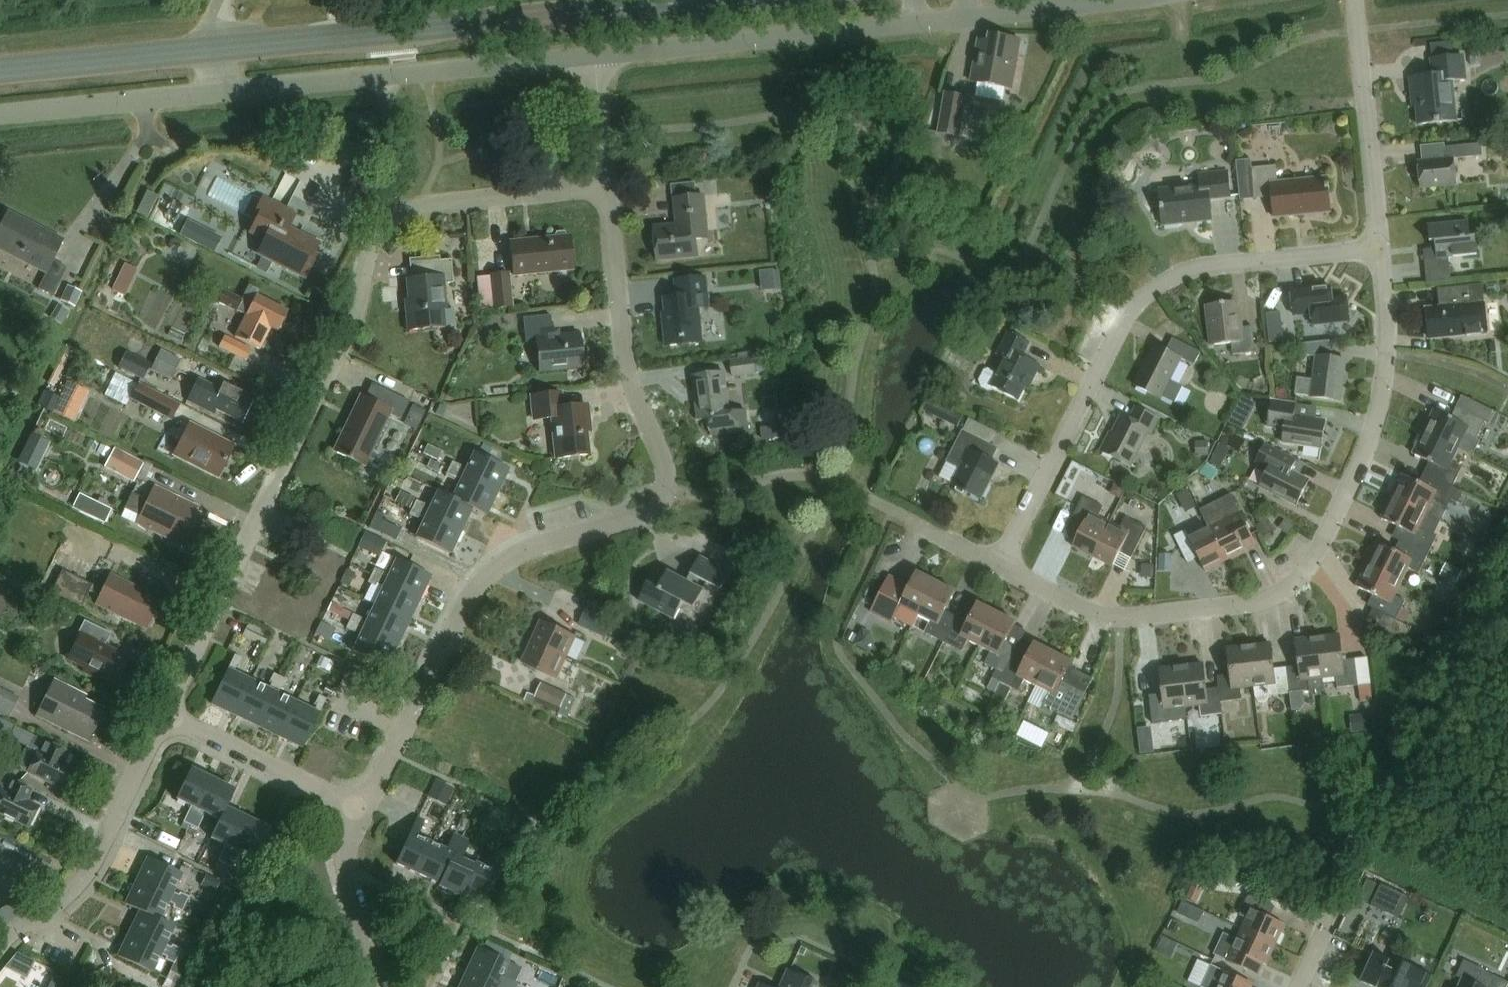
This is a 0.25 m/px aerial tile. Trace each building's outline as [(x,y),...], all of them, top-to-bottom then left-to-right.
[(978,41),(971,83),(1012,90),(1020,42),(989,36),(988,43),(978,41)] [(1433,75),(1410,77),(1412,96),(1416,96),(1418,124),(1457,120),(1452,80),(1466,79),(1463,55),(1453,56),(1452,43),(1430,45),(1432,59),(1431,59),(1433,75)] [(959,138),(966,99),(945,95),(938,134),(959,138)] [(1454,158),(1483,155),(1481,143),(1445,147),(1447,159),(1419,161),(1421,188),(1456,184),(1454,158)] [(1251,160),(1236,161),(1240,199),(1272,196),(1274,217),(1331,211),(1327,177),(1277,182),(1276,166),(1252,168),(1251,160)] [(1210,199),(1231,196),(1228,171),(1199,174),(1200,185),(1159,190),(1163,225),(1212,220),(1210,199)] [(677,225),(655,227),(658,260),(698,256),(697,240),(709,238),(705,196),(697,196),(696,183),(674,185),(677,225)] [(313,252),(318,243),(288,228),(295,213),(263,197),(253,218),(257,220),(251,231),(265,238),(257,253),(305,277),(317,254),(313,252)] [(67,267),(52,259),(62,240),(6,212),(0,224),(0,248),(46,271),(38,288),(53,295),(67,267)] [(196,217),(188,233),(222,251),(230,235),(196,217)] [(1449,257),(1477,254),(1476,236),(1470,237),(1469,221),(1428,225),(1431,249),(1424,250),(1426,271),(1427,283),(1451,281),(1449,257)] [(556,236),(510,241),(514,275),(573,269),(570,235),(566,235),(564,232),(557,232),(556,236)] [(410,308),(406,308),(408,330),(444,326),(442,308),(446,308),(444,283),(454,282),(452,258),(440,259),(440,255),(409,258),(411,275),(417,274),(417,278),(407,279),(410,308)] [(128,260),(117,287),(132,293),(143,266),(128,260)] [(781,268),(768,269),(769,289),(782,288),(781,268)] [(494,307),(512,305),(508,272),(491,274),(494,307)] [(494,307),(490,275),(476,276),(480,309),(494,307)] [(699,308),(709,307),(706,276),(676,279),(678,296),(665,298),(667,312),(663,313),(667,346),(702,343),(699,308)] [(279,330),(289,310),(258,295),(261,289),(250,284),(242,298),(226,290),(220,301),(237,311),(238,309),(247,313),(236,335),(260,348),(271,326),(279,330)] [(75,305),(82,292),(67,285),(61,298),(75,305)] [(1425,307),(1428,340),(1488,334),(1483,285),(1438,289),(1440,306),(1425,307)] [(1350,322),(1350,320),(1347,296),(1332,298),(1331,287),(1291,291),(1291,292),(1277,293),(1280,317),(1294,316),(1294,317),(1311,316),(1312,326),(1350,322)] [(1233,354),(1256,352),(1253,326),(1239,327),(1236,302),(1206,305),(1211,345),(1232,342),(1233,354)] [(540,371),(583,367),(580,333),(559,335),(558,329),(552,329),(550,313),(523,316),(526,343),(537,341),(540,371)] [(1282,341),(1281,327),(1268,328),(1270,342),(1282,341)] [(985,370),(980,380),(982,386),(988,390),(991,389),(993,386),(1019,400),(1029,379),(1032,381),(1040,365),(1023,356),(1030,342),(1009,332),(997,354),(1005,357),(997,373),(988,369),(985,370)] [(251,349),(224,336),(218,348),(245,361),(251,349)] [(1155,345),(1135,385),(1161,398),(1162,396),(1175,403),(1184,386),(1170,380),(1181,357),(1195,364),(1201,352),(1173,338),(1166,350),(1155,345)] [(1297,377),(1295,394),(1311,396),(1341,400),(1346,360),(1332,358),(1335,340),(1301,343),(1300,354),(1316,356),(1313,378),(1297,377)] [(182,361),(161,350),(151,371),(172,381),(182,361)] [(150,365),(125,352),(117,369),(142,381),(150,365)] [(733,376),(757,373),(755,358),(731,361),(733,376)] [(724,373),(693,377),(699,420),(709,419),(711,437),(751,431),(748,411),(730,413),(724,373)] [(198,378),(187,400),(215,413),(217,409),(242,421),(252,401),(240,395),(242,391),(225,382),(221,389),(198,378)] [(180,405),(138,383),(130,399),(172,420),(180,405)] [(360,394),(333,451),(364,466),(390,413),(401,418),(410,401),(372,383),(365,397),(360,394)] [(52,411),(59,397),(44,391),(38,405),(52,411)] [(586,432),(590,431),(587,405),(562,407),(561,392),(532,395),(535,419),(552,417),(556,458),(588,454),(586,432)] [(1245,394),(1233,420),(1248,427),(1260,401),(1245,394)] [(1424,431),(1473,455),(1480,441),(1476,439),(1485,421),(1490,424),(1496,412),(1461,395),(1450,417),(1435,409),(1424,431)] [(1317,407),(1296,404),(1273,400),(1271,400),(1266,428),(1274,429),(1274,432),(1282,433),(1281,444),(1322,450),(1326,420),(1316,418),(1317,407)] [(1152,432),(1158,419),(1137,408),(1132,420),(1123,416),(1114,433),(1111,432),(1102,450),(1126,462),(1131,451),(1136,453),(1138,452),(1143,443),(1142,440),(1148,430),(1152,432)] [(190,424),(173,456),(218,479),(234,446),(190,424)] [(947,462),(959,469),(951,484),(981,499),(999,464),(991,460),(998,448),(963,430),(947,462)] [(1473,456),(1473,455),(1424,431),(1413,453),(1430,461),(1425,472),(1431,475),(1453,486),(1462,467),(1452,462),(1458,448),(1473,456)] [(40,457),(47,439),(34,434),(27,452),(40,457)] [(1196,455),(1209,455),(1209,441),(1196,441),(1196,455)] [(1220,443),(1210,464),(1221,469),(1231,448),(1220,443)] [(1297,505),(1310,480),(1300,475),(1305,464),(1265,443),(1256,461),(1269,468),(1259,486),(1297,505)] [(134,484),(144,464),(115,449),(105,469),(134,484)] [(453,461),(449,468),(498,492),(510,468),(476,451),(466,471),(460,468),(461,465),(453,461)] [(449,468),(445,476),(454,480),(455,478),(461,480),(453,498),(473,507),(487,514),(498,492),(449,468)] [(1453,486),(1431,475),(1426,485),(1403,474),(1392,496),(1426,513),(1442,520),(1453,499),(1459,502),(1464,492),(1453,486)] [(185,544),(200,513),(195,511),(198,506),(154,485),(136,521),(185,544)] [(416,499),(412,507),(461,531),(473,507),(453,498),(438,490),(429,509),(423,506),(425,504),(416,499)] [(84,492),(79,506),(113,518),(118,504),(84,492)] [(1209,527),(1225,561),(1257,545),(1231,494),(1200,509),(1209,527)] [(1093,556),(1110,523),(1098,517),(1104,506),(1083,496),(1064,535),(1076,541),(1073,546),(1093,556)] [(1442,520),(1426,513),(1392,496),(1381,518),(1404,529),(1399,539),(1422,550),(1429,553),(1438,535),(1435,534),(1442,520)] [(412,507),(408,514),(418,518),(419,516),(424,518),(416,536),(450,553),(461,531),(412,507)] [(1110,523),(1093,556),(1113,566),(1120,553),(1131,559),(1146,529),(1125,519),(1120,528),(1110,523)] [(1275,530),(1269,519),(1257,525),(1262,536),(1275,530)] [(1205,570),(1225,561),(1209,527),(1189,537),(1186,530),(1174,535),(1187,562),(1198,556),(1205,570)] [(379,552),(384,540),(365,531),(360,543),(379,552)] [(1429,553),(1422,550),(1399,539),(1394,549),(1378,542),(1368,564),(1402,581),(1408,567),(1419,572),(1429,553)] [(651,579),(640,600),(675,619),(681,608),(690,613),(694,611),(696,606),(725,621),(746,581),(730,572),(731,571),(702,556),(693,574),(709,583),(705,589),(669,570),(663,581),(657,578),(651,579)] [(375,567),(371,574),(421,598),(431,575),(396,558),(388,576),(382,574),(384,571),(375,567)] [(1395,595),(1402,581),(1368,564),(1357,586),(1379,597),(1374,608),(1397,619),(1406,600),(1395,595)] [(1457,584),(1463,572),(1446,564),(1440,576),(1457,584)] [(1143,565),(1143,579),(1155,579),(1155,565),(1143,565)] [(92,583),(63,569),(53,591),(82,605),(92,583)] [(100,593),(96,602),(146,626),(157,603),(138,594),(141,587),(111,572),(108,579),(98,574),(91,589),(100,593)] [(918,617),(936,582),(916,572),(910,585),(890,575),(871,612),(891,622),(893,617),(913,627),(918,617)] [(371,574),(368,581),(377,586),(378,583),(383,586),(375,604),(410,620),(421,598),(371,574)] [(944,642),(957,617),(946,611),(956,592),(936,582),(918,617),(930,622),(925,633),(944,642)] [(979,648),(998,613),(977,603),(968,622),(957,617),(944,642),(962,651),(967,641),(979,648)] [(353,613),(349,620),(399,643),(410,620),(375,604),(366,622),(360,619),(361,617),(353,613)] [(986,664),(998,670),(988,689),(995,692),(1018,648),(1007,642),(1017,623),(998,613),(979,648),(991,654),(986,664)] [(622,632),(585,615),(580,627),(616,644),(622,632)] [(349,620),(346,627),(355,631),(356,629),(361,631),(352,650),(387,667),(399,643),(349,620)] [(533,641),(566,656),(576,636),(543,620),(533,641)] [(117,684),(130,659),(105,646),(111,634),(84,621),(66,658),(85,668),(83,672),(99,681),(101,676),(117,684)] [(269,635),(247,624),(241,636),(263,647),(269,635)] [(1319,638),(1324,678),(1337,676),(1339,687),(1360,685),(1357,659),(1344,661),(1341,635),(1319,638)] [(1325,688),(1324,678),(1319,638),(1296,641),(1299,667),(1287,668),(1291,694),(1293,712),(1302,711),(1306,706),(1304,692),(1312,691),(1315,694),(1322,693),(1325,688)] [(556,678),(566,656),(533,641),(523,663),(556,678)] [(1037,687),(1054,653),(1034,642),(1024,662),(1014,656),(1018,648),(995,692),(992,697),(1005,703),(1013,687),(1019,690),(1024,681),(1037,687)] [(1291,694),(1287,668),(1275,669),(1272,644),(1250,646),(1255,686),(1256,697),(1259,701),(1265,701),(1268,699),(1270,696),(1291,694)] [(1242,688),(1255,686),(1250,646),(1227,649),(1230,675),(1218,676),(1222,714),(1223,714),(1222,702),(1243,699),(1242,688)] [(235,653),(211,702),(234,714),(251,679),(233,670),(236,665),(239,666),(243,657),(235,653)] [(1054,653),(1037,687),(1048,693),(1043,703),(1071,717),(1089,680),(1068,670),(1072,662),(1054,653)] [(316,666),(329,673),(334,662),(321,656),(316,666)] [(1222,714),(1218,676),(1217,676),(1218,688),(1207,689),(1204,664),(1182,667),(1186,707),(1200,705),(1202,716),(1222,714)] [(1174,708),(1186,707),(1182,667),(1160,669),(1163,695),(1151,696),(1154,723),(1175,720),(1174,708)] [(251,679),(234,714),(257,725),(281,675),(274,672),(269,681),(272,682),(269,687),(251,679)] [(281,675),(257,725),(280,736),(297,701),(279,692),(282,687),(284,688),(288,679),(281,675)] [(54,679),(36,715),(92,742),(95,737),(99,736),(101,732),(99,728),(108,710),(85,699),(86,695),(54,679)] [(21,695),(1,682),(0,683),(0,714),(5,718),(21,695)] [(535,695),(527,693),(524,700),(533,704),(534,701),(568,717),(576,699),(541,683),(535,695)] [(297,701),(280,736),(303,747),(327,698),(319,694),(315,703),(318,704),(315,710),(297,701)] [(17,767),(63,790),(74,768),(68,766),(73,755),(0,719),(0,738),(7,741),(9,737),(27,746),(17,767)] [(191,767),(176,798),(191,805),(184,820),(191,823),(213,778),(191,767)] [(39,805),(13,793),(18,782),(0,774),(0,786),(2,788),(0,793),(0,813),(28,827),(39,805)] [(213,778),(191,823),(198,826),(205,812),(218,819),(224,807),(226,807),(235,789),(213,778)] [(454,789),(435,780),(427,797),(446,806),(454,789)] [(224,807),(218,819),(210,836),(225,843),(217,859),(225,863),(247,817),(226,807),(224,807)] [(418,816),(397,862),(418,872),(432,843),(417,836),(425,820),(418,816)] [(247,817),(225,863),(232,866),(240,850),(254,858),(269,828),(247,817)] [(418,872),(440,882),(441,882),(462,837),(454,833),(446,849),(432,843),(418,872)] [(440,882),(439,885),(462,895),(463,893),(462,892),(474,865),(461,859),(470,840),(462,837),(441,882),(440,882)] [(462,892),(463,893),(484,903),(506,857),(497,853),(490,869),(475,863),(474,865),(462,892)] [(148,856),(137,880),(185,903),(188,896),(180,892),(179,894),(173,891),(182,873),(148,856)] [(214,896),(221,881),(202,872),(195,887),(214,896)] [(137,880),(125,903),(139,910),(160,919),(168,902),(174,904),(173,906),(181,910),(185,903),(137,880)] [(1243,928),(1277,944),(1286,924),(1272,917),(1277,906),(1250,894),(1241,914),(1248,918),(1243,928)] [(139,910),(128,932),(177,956),(181,948),(172,944),(171,947),(165,944),(174,925),(160,919),(139,910)] [(1268,964),(1277,944),(1243,928),(1239,938),(1224,931),(1214,953),(1249,969),(1254,957),(1268,964)] [(128,932),(117,955),(151,971),(160,953),(166,956),(165,959),(174,963),(177,956),(128,932)] [(1178,944),(1163,937),(1157,951),(1172,958),(1178,944)] [(468,969),(507,986),(515,986),(517,982),(501,975),(508,960),(479,946),(468,969)] [(1433,974),(1405,962),(1403,967),(1390,961),(1391,959),(1377,952),(1364,982),(1375,986),(1378,986),(1380,986),(1427,986),(1433,974)] [(170,972),(184,979),(191,964),(178,957),(170,972)] [(1244,979),(1211,964),(1201,986),(1203,986),(1240,986),(1244,979)] [(460,986),(507,986),(468,969),(460,986)] [(781,986),(818,986),(820,983),(789,969),(781,986)] [(1507,985),(1507,980),(1484,969),(1477,984),(1464,978),(1460,986),(1507,986),(1507,985)]
